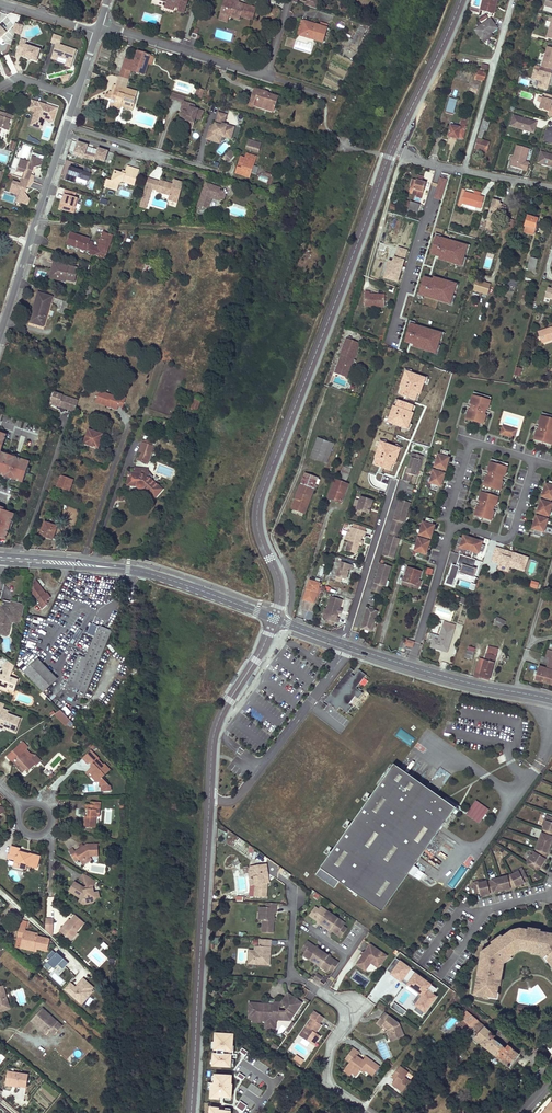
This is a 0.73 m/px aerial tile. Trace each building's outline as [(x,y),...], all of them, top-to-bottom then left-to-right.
[(166,2),(165,4),(175,7),(175,6),(179,7),(178,11),(185,13),(189,0),(159,0),(166,2)] [(247,18),(253,19),(256,8),(239,3),(238,4),(234,3),(235,0),(224,0),(220,14),(229,17),(230,14),(241,17),(241,16),(247,18)] [(307,0),(306,5),(317,9),(318,9),(319,3),(317,3),(318,0),(307,0)] [(481,10),(494,13),(498,0),(484,0),(481,10)] [(491,33),(497,28),(490,19),(482,25),(479,23),(476,25),(479,28),(475,30),(482,40),(491,33)] [(305,27),(307,21),(302,20),(297,35),(299,35),(302,27),(305,27)] [(320,25),(317,25),(307,21),(305,27),(302,27),(299,35),(323,42),(328,28),(327,28),(320,25)] [(18,25),(15,34),(20,35),(23,26),(18,25)] [(360,27),(351,43),(358,46),(366,29),(360,27)] [(491,33),(482,40),(484,42),(492,36),(491,33)] [(71,68),(76,51),(59,45),(62,38),(53,35),(51,43),(57,45),(56,47),(55,47),(51,59),(56,61),(58,57),(67,60),(65,66),(71,68)] [(25,46),(20,44),(17,54),(22,56),(22,57),(36,62),(40,51),(25,46)] [(547,46),(541,67),(551,70),(551,68),(551,48),(547,46)] [(151,55),(145,53),(139,51),(135,62),(126,59),(123,69),(131,71),(145,75),(148,64),(151,55)] [(551,74),(535,69),(532,78),(540,81),(538,87),(547,90),(551,74)] [(487,73),(478,70),(476,79),(484,81),(487,73)] [(117,80),(116,85),(111,99),(109,106),(120,109),(121,106),(132,110),(134,104),(138,92),(126,88),(128,83),(117,80)] [(108,98),(111,99),(116,85),(114,84),(111,91),(110,91),(109,93),(108,98)] [(201,98),(202,94),(204,90),(198,88),(195,96),(201,98)] [(255,100),(259,89),(254,88),(251,99),(255,100)] [(274,108),(276,102),(278,97),(269,94),(269,95),(267,94),(268,92),(259,89),(255,100),(251,99),(249,104),(253,105),(262,108),(263,105),(274,108)] [(542,97),(539,109),(549,112),(551,100),(550,99),(544,97),(542,97)] [(38,103),(30,101),(27,110),(34,113),(30,126),(41,130),(44,120),(45,118),(53,121),(57,109),(48,107),(47,109),(37,106),(38,103)] [(195,105),(183,101),(181,109),(184,110),(181,120),(186,122),(185,126),(192,128),(195,121),(196,116),(202,118),(204,111),(194,108),(195,105)] [(454,114),(456,103),(449,101),(446,112),(454,114)] [(210,126),(206,138),(211,140),(213,136),(219,138),(220,134),(231,137),(234,127),(223,123),(226,114),(218,112),(214,127),(210,126)] [(0,113),(0,130),(7,132),(9,126),(8,126),(9,121),(10,121),(12,117),(0,113)] [(537,122),(513,115),(510,126),(534,133),(537,122)] [(490,121),(484,119),(474,149),(487,152),(489,142),(482,140),(485,130),(487,131),(490,121)] [(460,127),(452,126),(451,126),(448,137),(458,138),(458,137),(458,134),(462,135),(464,136),(467,122),(461,121),(460,125),(460,127)] [(213,136),(211,140),(219,142),(221,136),(230,138),(231,137),(220,134),(219,138),(213,136)] [(258,152),(260,147),(260,145),(248,141),(246,145),(252,147),(251,150),(258,152)] [(89,158),(93,148),(87,146),(87,145),(78,142),(74,152),(84,155),(84,157),(89,158)] [(525,161),(529,148),(517,145),(514,156),(510,158),(512,161),(511,166),(527,171),(529,162),(525,161)] [(98,149),(93,148),(89,158),(95,160),(95,159),(104,161),(108,151),(98,148),(98,149)] [(232,155),(227,151),(222,157),(227,161),(232,155)] [(542,152),(541,153),(538,163),(543,164),(543,165),(548,166),(551,167),(551,155),(542,152)] [(257,156),(247,153),(246,158),(242,169),(239,167),(237,173),(250,178),(257,156)] [(17,201),(28,205),(29,200),(24,193),(27,186),(29,186),(33,176),(30,175),(33,168),(40,165),(42,160),(31,157),(29,163),(20,160),(16,171),(23,173),(20,184),(13,181),(9,192),(19,196),(17,201)] [(132,174),(134,168),(127,166),(125,170),(122,169),(122,170),(132,174)] [(65,180),(74,183),(76,177),(88,181),(90,173),(69,167),(65,180)] [(134,185),(139,170),(134,168),(132,174),(122,170),(121,173),(115,170),(111,180),(106,178),(103,186),(116,190),(119,182),(122,181),(134,185)] [(258,181),(270,184),(271,178),(260,175),(258,181)] [(422,177),(417,176),(416,180),(412,179),(410,186),(414,187),(413,189),(418,191),(417,196),(416,197),(422,199),(423,192),(426,182),(421,180),(422,177)] [(433,198),(441,201),(447,180),(440,178),(433,198)] [(152,190),(155,181),(149,179),(146,189),(152,190)] [(160,182),(155,181),(152,190),(166,194),(170,195),(169,200),(177,203),(183,183),(175,181),(173,185),(160,181),(160,182)] [(221,188),(206,183),(198,205),(209,209),(213,199),(220,201),(225,199),(226,196),(224,192),(220,191),(221,188)] [(76,192),(65,189),(63,195),(65,195),(63,203),(61,203),(59,208),(73,212),(77,198),(74,198),(76,192)] [(141,207),(146,208),(152,190),(146,189),(141,207)] [(473,194),(465,192),(462,203),(469,205),(476,207),(481,208),(484,197),(480,196),(473,194)] [(500,202),(493,200),(485,231),(491,232),(497,213),(504,215),(506,209),(500,207),(498,207),(499,204),(500,202)] [(409,210),(417,212),(420,204),(411,202),(408,209),(409,210)] [(526,227),(524,232),(533,235),(535,230),(536,224),(538,219),(528,216),(525,227),(526,227)] [(514,221),(510,219),(506,233),(510,234),(514,221)] [(113,236),(108,234),(103,232),(97,248),(94,255),(105,259),(113,236)] [(94,255),(97,248),(92,246),(93,243),(89,241),(89,239),(71,233),(67,244),(86,250),(86,249),(90,250),(89,253),(94,255)] [(439,260),(463,265),(469,245),(437,236),(431,254),(440,257),(439,260)] [(397,247),(392,263),(388,261),(382,280),(398,284),(407,250),(397,247)] [(535,270),(538,260),(530,258),(527,267),(535,270)] [(51,279),(56,265),(53,264),(48,279),(64,284),(65,282),(57,279),(57,281),(51,279)] [(62,267),(56,265),(51,279),(57,281),(57,279),(65,282),(76,286),(81,273),(68,269),(62,267)] [(152,267),(145,265),(143,272),(149,275),(152,267)] [(433,278),(425,276),(419,294),(452,304),(458,282),(434,276),(433,278)] [(475,280),(471,294),(476,296),(477,292),(487,295),(490,284),(475,280)] [(367,290),(364,306),(386,307),(386,293),(378,293),(371,293),(371,290),(367,290)] [(37,300),(40,292),(38,292),(29,321),(32,322),(39,300),(37,300)] [(32,322),(37,324),(43,326),(52,296),(40,292),(37,300),(39,300),(32,322)] [(411,322),(405,341),(414,343),(413,346),(437,353),(443,332),(411,322)] [(551,328),(540,331),(544,340),(551,338),(551,328)] [(344,356),(339,368),(349,372),(359,343),(347,338),(340,355),(341,355),(344,356)] [(335,372),(347,377),(349,372),(339,368),(336,367),(335,372)] [(121,396),(121,398),(99,391),(95,402),(107,406),(107,404),(118,408),(118,406),(122,407),(126,398),(121,396)] [(59,410),(60,414),(65,412),(66,409),(68,410),(74,412),(75,410),(78,401),(70,398),(68,399),(66,400),(65,398),(64,396),(54,392),(50,404),(56,406),(58,407),(58,408),(59,410)] [(488,410),(491,397),(474,392),(470,405),(473,405),(471,411),(469,410),(468,410),(465,422),(482,428),(486,415),(485,415),(483,414),(484,409),(487,410),(488,410)] [(413,403),(392,396),(388,407),(400,411),(404,412),(409,414),(413,403)] [(191,409),(194,410),(197,411),(201,399),(195,397),(191,409)] [(434,408),(424,405),(418,424),(428,428),(434,408)] [(542,413),(538,425),(539,425),(541,426),(540,431),(537,430),(533,443),(551,448),(551,444),(551,435),(551,433),(551,416),(542,413)] [(388,417),(381,415),(379,421),(386,423),(388,417)] [(506,427),(503,426),(500,434),(514,438),(515,435),(511,434),(512,431),(505,429),(506,427)] [(511,434),(515,435),(516,430),(506,427),(505,429),(512,431),(511,434)] [(100,443),(99,443),(102,434),(89,430),(84,443),(98,448),(100,443)] [(431,448),(434,437),(430,436),(429,442),(424,441),(423,445),(431,448)] [(318,438),(311,458),(323,462),(330,442),(318,438)] [(137,459),(142,461),(148,463),(153,447),(151,446),(152,442),(145,440),(144,443),(142,443),(137,457),(138,457),(137,459)] [(334,444),(330,442),(323,462),(327,464),(334,444)] [(390,449),(379,445),(375,457),(378,458),(376,464),(375,468),(385,471),(389,461),(387,460),(387,458),(390,449)] [(449,452),(442,450),(440,455),(438,455),(434,467),(437,468),(436,471),(433,470),(430,483),(432,483),(430,489),(437,491),(439,486),(441,486),(445,474),(442,473),(443,470),(446,470),(449,458),(447,458),(449,452)] [(422,456),(412,453),(411,458),(412,458),(409,469),(407,469),(404,481),(409,482),(412,475),(415,476),(417,470),(419,470),(421,462),(420,462),(422,456)] [(24,481),(31,461),(16,457),(16,458),(5,454),(2,456),(0,460),(0,473),(24,481)] [(508,464),(491,459),(487,471),(488,472),(490,472),(489,478),(486,477),(478,501),(479,501),(481,502),(480,507),(477,507),(477,506),(473,519),(490,524),(494,511),(493,511),(491,511),(492,505),(495,506),(496,506),(503,482),(502,482),(500,481),(501,476),(504,476),(504,477),(508,464)] [(351,467),(347,466),(346,469),(342,468),(340,477),(347,481),(349,476),(351,467)] [(141,489),(142,489),(142,488),(154,498),(162,489),(147,476),(149,473),(147,472),(148,469),(135,468),(133,469),(133,473),(129,473),(127,485),(137,486),(137,487),(138,488),(139,488),(139,489),(140,489),(141,489)] [(305,473),(292,509),(305,513),(316,483),(318,484),(320,480),(317,479),(318,478),(305,473)] [(69,491),(71,485),(73,480),(60,476),(56,486),(69,491)] [(336,480),(328,498),(341,503),(348,484),(336,480)] [(549,481),(548,485),(546,484),(542,497),(544,497),(543,501),(541,500),(537,513),(539,514),(538,517),(536,516),(532,528),(535,529),(533,534),(540,536),(542,531),(544,532),(548,520),(546,519),(547,516),(549,517),(551,507),(551,504),(551,503),(551,500),(551,482),(549,481)] [(372,501),(361,497),(357,510),(362,511),(366,512),(367,507),(370,508),(372,501)] [(409,503),(400,500),(398,504),(400,505),(396,515),(395,515),(392,524),(400,526),(401,522),(403,522),(405,517),(406,517),(409,509),(407,509),(409,503)] [(14,513),(3,509),(4,507),(0,506),(0,537),(6,538),(14,513)] [(433,520),(426,518),(425,523),(423,522),(419,535),(422,536),(421,539),(418,538),(415,551),(417,551),(415,557),(422,559),(424,553),(426,554),(430,542),(427,541),(428,538),(431,538),(434,526),(432,525),(433,520)] [(45,535),(49,537),(52,538),(57,526),(44,522),(40,535),(45,537),(45,535)] [(390,531),(398,533),(400,526),(392,524),(390,531)] [(347,531),(345,540),(348,541),(345,550),(356,553),(359,545),(360,541),(362,536),(364,537),(365,532),(351,528),(350,532),(347,531)] [(384,551),(383,555),(393,559),(398,545),(396,544),(398,538),(396,538),(398,533),(390,531),(387,540),(389,540),(385,551),(384,551)] [(482,542),(463,536),(463,538),(459,537),(457,544),(460,545),(460,547),(478,553),(479,551),(483,552),(485,545),(481,544),(482,542)] [(526,564),(528,558),(513,553),(513,555),(495,549),(492,561),(500,563),(502,564),(500,569),(508,571),(510,566),(519,569),(521,563),(526,564)] [(474,577),(476,569),(473,568),(470,567),(473,559),(460,555),(457,563),(459,564),(458,566),(452,564),(448,576),(445,583),(452,586),(456,576),(459,567),(461,568),(459,573),(474,577)] [(352,566),(341,563),(336,576),(342,578),(346,579),(348,573),(347,573),(348,570),(349,570),(351,571),(352,566)] [(390,566),(380,563),(379,568),(380,568),(377,579),(376,579),(373,587),(381,590),(382,586),(384,586),(386,580),(387,581),(389,573),(388,572),(390,566)] [(422,572),(407,567),(403,581),(422,588),(424,582),(419,580),(422,572)] [(42,607),(45,605),(48,604),(49,602),(47,600),(51,597),(47,592),(45,594),(42,596),(38,590),(41,588),(35,580),(32,592),(41,603),(40,604),(42,607)] [(309,580),(303,600),(314,603),(316,596),(318,588),(320,584),(309,580)] [(471,586),(470,591),(475,592),(475,584),(470,583),(470,582),(460,581),(460,586),(471,586)] [(324,614),(323,618),(326,619),(334,622),(338,623),(339,618),(336,617),(338,613),(339,609),(341,600),(330,597),(327,609),(325,614),(324,614)] [(3,602),(0,614),(0,632),(8,634),(10,624),(10,621),(13,621),(12,624),(18,625),(22,607),(3,602)] [(302,609),(310,611),(311,604),(304,602),(302,609)] [(376,611),(373,610),(374,608),(370,607),(369,609),(366,608),(365,613),(366,613),(363,624),(362,624),(361,628),(370,631),(372,625),(373,625),(376,618),(374,617),(376,611)] [(493,624),(503,628),(506,622),(497,617),(493,624)] [(433,640),(429,638),(427,642),(432,643),(431,647),(442,650),(442,648),(448,650),(455,626),(445,622),(440,636),(438,641),(433,640)] [(115,633),(99,626),(93,638),(85,635),(83,641),(91,645),(85,658),(79,655),(65,688),(69,690),(66,696),(74,699),(77,693),(85,696),(83,702),(89,704),(97,686),(90,683),(99,661),(101,657),(111,662),(122,636),(115,633)] [(440,636),(430,633),(429,638),(433,640),(438,641),(440,636)] [(406,640),(404,646),(413,648),(414,642),(406,640)] [(489,681),(494,662),(498,649),(492,647),(494,642),(490,640),(487,650),(485,660),(480,659),(476,672),(481,674),(479,678),(489,681)] [(467,650),(465,658),(472,660),(474,652),(468,651),(467,650)] [(57,679),(38,658),(24,671),(43,692),(57,679)] [(8,662),(5,667),(11,671),(13,665),(8,662)] [(539,666),(537,672),(537,674),(535,680),(543,682),(551,685),(551,670),(547,668),(539,666)] [(1,689),(2,687),(7,688),(13,690),(17,679),(9,677),(11,671),(5,667),(3,667),(0,671),(4,673),(3,676),(4,676),(3,678),(0,677),(0,689),(1,689)] [(366,675),(359,670),(354,676),(350,674),(353,670),(350,668),(324,701),(329,704),(329,703),(332,705),(331,706),(337,711),(339,708),(347,714),(353,707),(348,704),(355,696),(358,698),(362,693),(356,688),(366,675)] [(66,706),(61,710),(67,716),(71,712),(66,706)] [(21,718),(8,713),(8,711),(3,709),(2,711),(0,710),(0,725),(7,727),(6,729),(15,732),(21,718)] [(64,727),(71,722),(61,710),(54,715),(64,727)] [(29,747),(23,741),(18,746),(24,752),(26,750),(29,747)] [(7,757),(22,773),(25,769),(28,767),(30,769),(35,765),(36,767),(40,762),(40,761),(35,756),(30,755),(26,750),(24,752),(18,746),(7,757)] [(84,758),(86,761),(89,764),(90,763),(92,761),(94,764),(93,765),(94,768),(89,771),(93,775),(92,776),(97,782),(97,785),(101,785),(103,787),(103,791),(109,791),(109,784),(107,782),(104,779),(103,777),(110,770),(105,764),(104,765),(98,759),(99,758),(92,751),(84,758)] [(456,808),(395,764),(316,875),(335,888),(340,882),(382,912),(410,872),(414,875),(418,868),(415,866),(456,808)] [(83,827),(95,828),(96,816),(97,810),(98,810),(98,805),(95,805),(95,802),(91,802),(91,805),(90,809),(87,809),(87,818),(84,817),(83,827)] [(547,854),(551,840),(551,818),(546,816),(545,820),(548,821),(546,826),(545,825),(542,832),(544,833),(542,837),(541,836),(539,842),(541,843),(539,848),(537,851),(535,854),(537,855),(534,860),(531,858),(528,864),(537,870),(545,858),(547,854)] [(81,860),(86,858),(90,855),(98,854),(98,842),(87,843),(75,850),(76,853),(73,855),(76,860),(80,857),(81,860)] [(19,862),(20,867),(27,869),(27,867),(28,865),(33,866),(39,867),(41,855),(20,850),(21,848),(12,846),(10,854),(17,856),(16,860),(16,861),(19,862)] [(270,884),(269,875),(268,875),(267,865),(252,867),(253,879),(256,879),(256,885),(256,897),(267,898),(268,887),(267,887),(267,884),(268,884),(270,884)] [(480,895),(485,894),(485,893),(489,892),(489,893),(510,888),(510,887),(515,886),(519,884),(519,885),(524,882),(527,880),(521,869),(517,871),(519,874),(515,877),(513,874),(509,876),(505,877),(506,879),(501,880),(501,878),(494,880),(495,881),(490,882),(490,881),(482,882),(483,884),(478,885),(477,882),(473,883),(475,894),(479,893),(480,895)] [(84,872),(80,878),(86,882),(90,875),(84,872)] [(84,902),(87,898),(90,897),(94,900),(97,895),(100,895),(98,888),(94,889),(93,886),(98,880),(90,875),(86,882),(87,885),(88,887),(85,888),(84,886),(75,880),(69,889),(81,896),(79,899),(84,902)] [(315,907),(309,916),(318,922),(325,927),(332,931),(341,938),(347,929),(343,927),(344,925),(337,920),(338,919),(328,912),(327,913),(320,908),(319,910),(315,907)] [(274,919),(275,914),(276,914),(277,909),(267,908),(260,908),(260,913),(262,913),(262,921),(264,922),(263,933),(273,934),(274,922),(274,919)] [(62,925),(59,929),(66,934),(69,930),(74,934),(85,921),(76,913),(70,919),(64,926),(62,925)] [(36,948),(46,951),(47,947),(49,939),(37,936),(24,933),(25,930),(26,927),(20,926),(18,937),(16,947),(21,947),(21,945),(36,948)] [(474,993),(485,995),(484,996),(489,997),(490,995),(495,996),(497,985),(498,978),(499,972),(501,962),(510,955),(512,954),(511,952),(514,950),(516,948),(522,946),(526,947),(529,947),(528,950),(531,951),(542,953),(548,962),(551,967),(551,935),(520,930),(511,932),(485,950),(482,949),(474,993)] [(272,940),(260,939),(259,947),(259,951),(255,951),(249,951),(249,960),(258,960),(258,965),(270,965),(270,958),(266,957),(266,955),(271,955),(272,940)] [(316,948),(307,942),(301,950),(305,952),(304,954),(311,959),(310,960),(321,967),(322,966),(329,971),(330,969),(333,972),(339,964),(330,957),(323,953),(316,948)] [(387,956),(370,945),(356,964),(365,970),(370,962),(372,960),(380,965),(387,956)] [(69,964),(58,953),(56,955),(53,951),(48,957),(51,960),(45,966),(49,970),(52,967),(56,971),(60,967),(63,970),(69,964)] [(546,963),(548,962),(542,953),(531,951),(531,953),(540,955),(546,963)] [(501,962),(499,972),(502,973),(503,963),(511,958),(510,955),(501,962)] [(380,965),(372,960),(370,962),(379,968),(380,965)] [(95,988),(84,979),(76,988),(70,982),(63,990),(82,1007),(94,993),(92,991),(95,988)] [(415,1004),(409,1012),(417,1018),(425,1007),(417,1001),(424,992),(419,988),(420,987),(411,980),(407,985),(404,983),(399,990),(402,992),(406,995),(405,997),(415,1004)] [(3,1010),(10,1008),(5,993),(3,986),(0,986),(0,1011),(3,1010)] [(285,1005),(291,996),(289,995),(283,1004),(285,1005)] [(269,1006),(254,1005),(253,1018),(262,1019),(261,1022),(266,1022),(266,1025),(268,1028),(273,1028),(276,1026),(276,1022),(290,1022),(302,1004),(291,996),(285,1005),(283,1004),(274,1003),(274,1008),(269,1008),(269,1006)] [(393,1003),(390,1009),(403,1017),(406,1011),(393,1003)] [(261,1022),(262,1019),(253,1018),(254,1005),(249,1005),(248,1021),(252,1022),(252,1024),(261,1024),(261,1022)] [(61,1024),(42,1007),(33,1018),(48,1031),(49,1029),(54,1033),(61,1024)] [(320,1023),(324,1017),(313,1010),(309,1016),(311,1017),(300,1033),(304,1035),(302,1037),(311,1044),(314,1039),(317,1041),(321,1036),(315,1032),(321,1024),(320,1023)] [(399,1024),(384,1013),(377,1023),(386,1031),(390,1039),(399,1034),(397,1029),(400,1028),(399,1024)] [(495,1036),(469,1014),(456,1028),(465,1036),(473,1027),(475,1025),(481,1031),(477,1035),(474,1039),(509,1067),(519,1054),(508,1045),(505,1049),(493,1039),(495,1036)] [(48,1031),(33,1018),(31,1020),(45,1033),(48,1031)] [(295,1026),(292,1024),(286,1033),(288,1035),(295,1026)] [(477,1035),(481,1031),(475,1025),(473,1027),(477,1031),(475,1033),(477,1035)] [(399,1034),(390,1039),(390,1041),(403,1035),(400,1028),(397,1029),(399,1034)] [(210,1069),(230,1070),(231,1055),(232,1055),(233,1036),(213,1035),(212,1054),(211,1054),(210,1069)] [(357,1056),(359,1053),(354,1048),(351,1052),(357,1056)] [(357,1056),(351,1052),(346,1059),(350,1062),(344,1071),(350,1076),(352,1074),(356,1077),(360,1071),(358,1069),(360,1065),(366,1070),(365,1071),(372,1076),(378,1068),(372,1064),(373,1062),(366,1057),(363,1061),(357,1056)] [(409,1073),(400,1066),(391,1078),(395,1081),(392,1085),(402,1092),(410,1082),(405,1078),(409,1073)] [(17,1086),(21,1086),(26,1087),(28,1074),(8,1071),(6,1083),(17,1084),(17,1086)] [(209,1100),(230,1101),(231,1078),(212,1077),(211,1084),(210,1084),(209,1100)] [(550,1102),(542,1112),(551,1112),(551,1103),(550,1102)]
